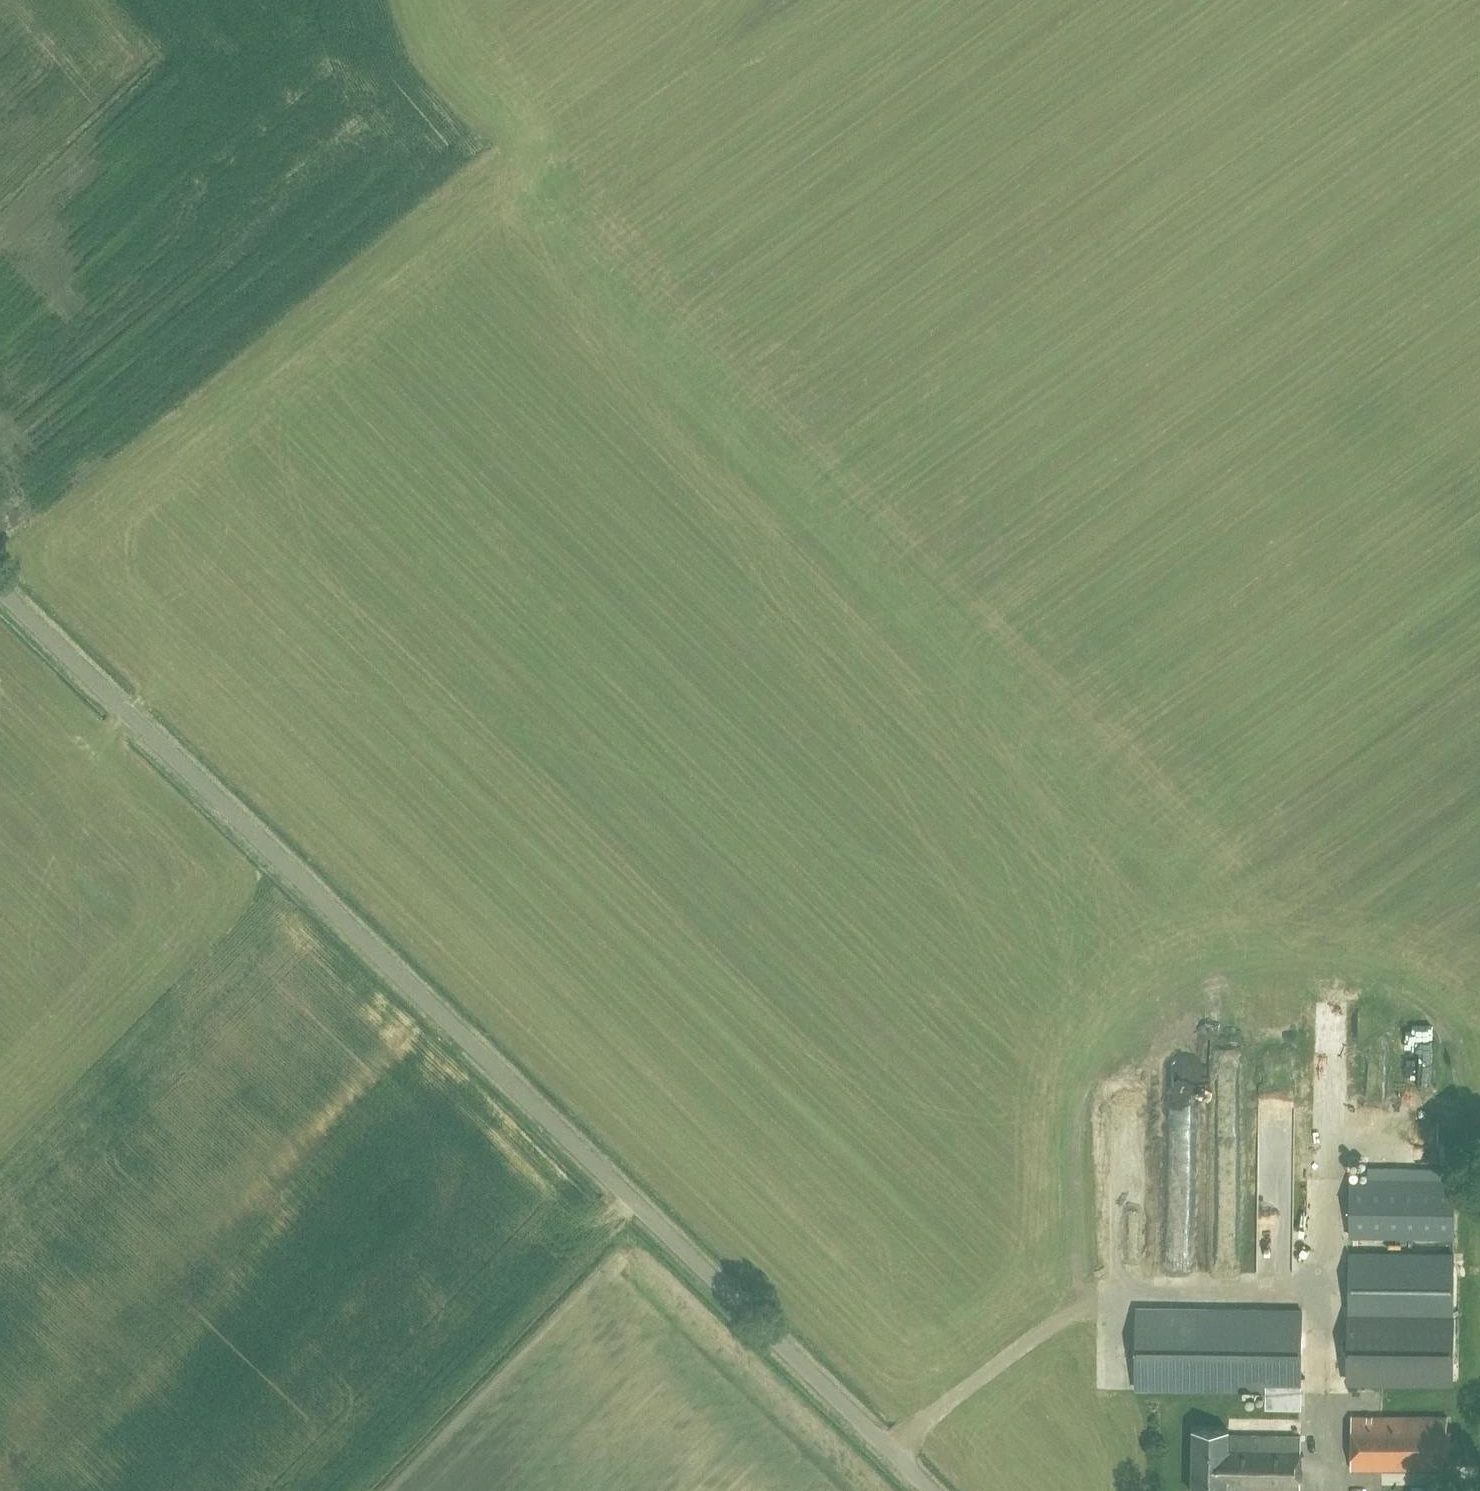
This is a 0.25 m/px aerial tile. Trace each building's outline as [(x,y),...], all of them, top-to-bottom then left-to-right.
[(1225,1170),(1249,1171),(1250,1147),(1226,1147),(1225,1170)] [(1330,1172),(1340,1173),(1341,1155),(1331,1155),(1330,1172)] [(1454,1237),(1455,1181),(1350,1180),(1350,1236),(1454,1237)] [(1194,1204),(1193,1191),(1175,1192),(1176,1205),(1194,1204)] [(1299,1207),(1268,1207),(1267,1278),(1299,1278),(1299,1207)] [(1453,1318),(1454,1254),(1350,1252),(1349,1317),(1453,1318)] [(1138,1309),(1137,1389),(1194,1389),(1265,1390),(1274,1390),(1274,1406),(1300,1406),(1301,1390),(1302,1390),(1302,1310),(1195,1309),(1138,1309)] [(1453,1318),(1349,1317),(1348,1380),(1453,1381),(1453,1318)] [(1352,1416),(1350,1467),(1445,1470),(1447,1418),(1352,1416)] [(1301,1436),(1229,1435),(1229,1430),(1194,1429),(1193,1490),(1228,1490),(1244,1490),(1300,1490),(1301,1436)]
